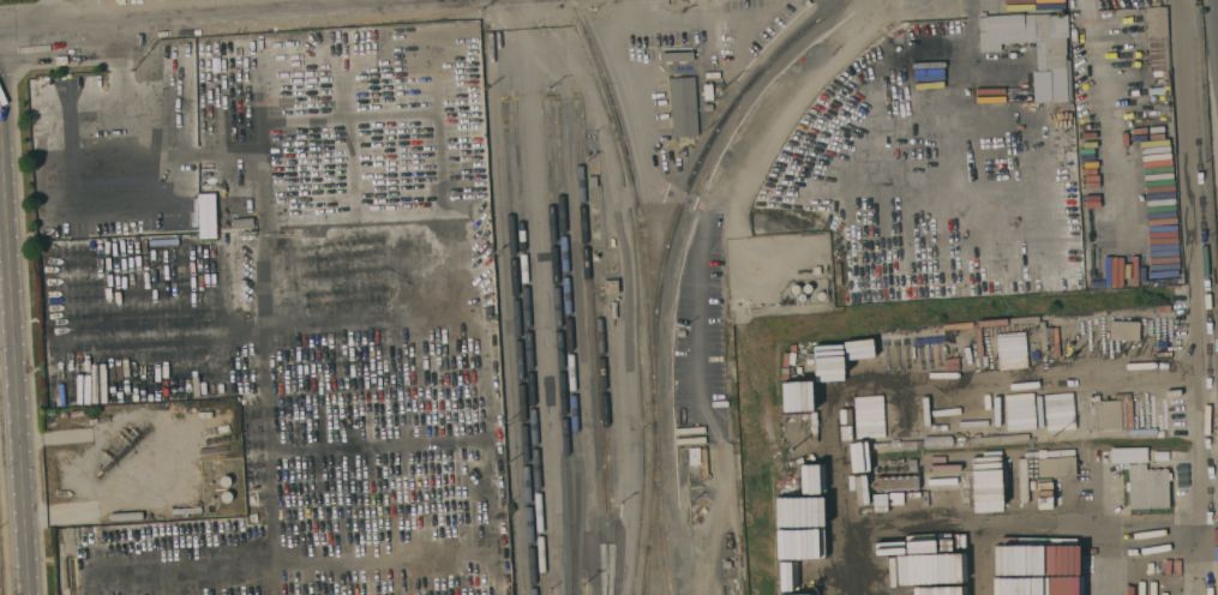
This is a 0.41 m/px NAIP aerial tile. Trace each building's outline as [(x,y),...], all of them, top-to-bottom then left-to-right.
[(1166,6),(1168,36),(1169,70),(1150,71),(1148,37),(1147,37),(1146,7),(1153,7),(1152,1),(1160,1),(1160,6),(1166,6)] [(1068,36),(1066,36),(1067,55),(1064,55),(1064,60),(1069,60),(1072,101),(1067,101),(1033,103),(1032,71),(1036,71),(1034,42),(1025,42),(1025,49),(980,52),(979,17),(985,17),(985,16),(1024,13),(1024,14),(1050,13),(1050,14),(1067,14),(1068,36)] [(692,52),(692,60),(661,61),(661,53),(692,52)] [(694,76),(698,134),(673,136),(670,78),(694,76)] [(588,187),(588,176),(593,176),(596,176),(596,187),(595,187),(588,187)] [(198,238),(215,238),(214,193),(197,194),(198,238)] [(434,227),(464,226),(464,233),(436,234),(434,227)] [(268,230),(268,236),(266,236),(266,247),(259,247),(259,238),(257,238),(256,232),(268,230)] [(610,294),(605,294),(604,280),(608,280),(617,280),(618,294),(610,294)] [(803,290),(803,288),(803,287),(804,284),(805,283),(806,283),(809,284),(811,284),(811,287),(811,288),(811,290),(810,292),(808,293),(805,293),(804,292),(803,290)] [(790,289),(790,288),(791,286),(793,284),(794,284),(797,284),(798,286),(799,287),(799,288),(799,290),(799,292),(796,293),(794,294),(792,293),(791,292),(790,289)] [(816,295),(817,293),(818,292),(820,292),(822,292),(823,293),(824,294),(824,296),(823,299),(821,300),(820,300),(817,300),(816,299),(816,298),(816,295)] [(798,295),(798,294),(800,294),(802,293),(804,294),(805,295),(805,296),(805,299),(803,301),(800,301),(799,300),(798,299),(797,298),(798,295)] [(1157,427),(1092,431),(1090,402),(1156,398),(1156,415),(1157,427)] [(700,464),(690,464),(689,447),(700,447),(700,464)] [(1075,474),(1038,477),(1038,468),(1037,458),(1075,456),(1075,465),(1075,474)] [(1146,463),(1146,469),(1168,469),(1169,507),(1147,507),(1147,511),(1129,512),(1128,464),(1146,463)] [(1007,469),(1007,487),(958,489),(956,473),(1007,469)] [(220,480),(221,477),(222,476),(224,475),(227,475),(228,476),(230,477),(232,481),(230,482),(230,485),(228,486),(226,487),(223,487),(222,486),(220,483),(220,480)] [(221,493),(223,492),(226,491),(228,491),(229,492),(232,493),(232,495),(232,498),(230,500),(229,501),(227,503),(224,501),(223,500),(221,499),(221,498),(220,495),(221,493)] [(353,521),(347,522),(346,510),(344,497),(349,497),(352,510),(353,521)]
